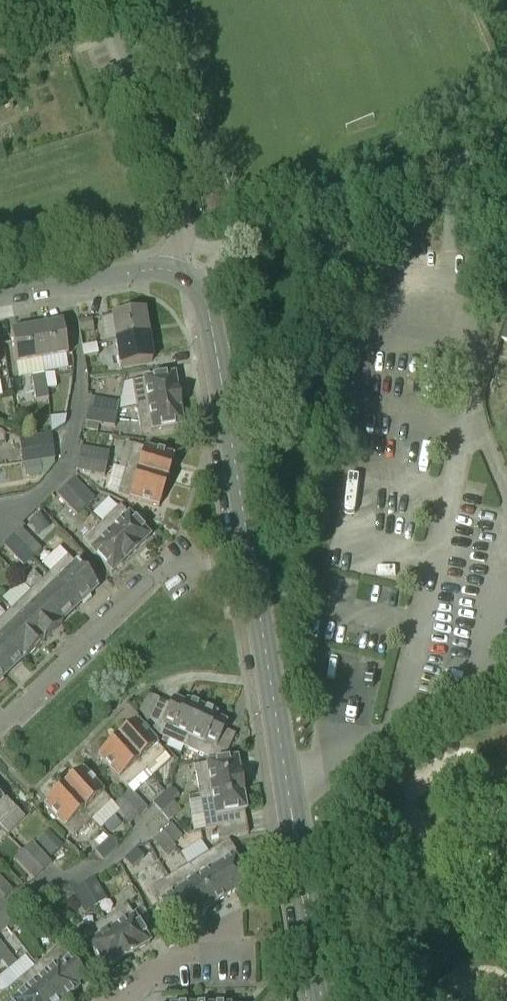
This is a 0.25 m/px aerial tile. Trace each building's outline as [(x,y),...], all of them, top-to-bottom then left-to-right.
[(116,342),(148,337),(144,311),(112,316),(116,342)] [(94,330),(92,320),(78,322),(80,332),(94,330)] [(37,329),(42,363),(68,359),(62,324),(37,329)] [(17,367),(42,363),(37,329),(11,333),(17,367)] [(148,337),(116,342),(120,367),(152,362),(148,337)] [(98,355),(97,345),(82,348),(84,357),(98,355)] [(46,390),(47,390),(57,388),(54,373),(44,375),(46,390)] [(48,399),(47,390),(46,390),(44,375),(33,377),(38,401),(48,399)] [(136,408),(179,401),(175,375),(132,382),(136,408)] [(88,411),(117,416),(119,404),(91,399),(88,411)] [(179,401),(136,408),(140,432),(151,431),(151,432),(183,427),(179,401)] [(115,428),(117,416),(88,411),(86,422),(87,423),(99,425),(115,428)] [(85,429),(98,431),(99,425),(87,423),(85,429)] [(51,436),(32,438),(19,440),(22,464),(54,460),(51,436)] [(126,471),(166,483),(174,458),(133,445),(126,471)] [(79,459),(106,465),(109,453),(81,448),(79,459)] [(104,477),(106,465),(79,459),(76,471),(104,477)] [(27,477),(42,475),(41,462),(26,464),(27,477)] [(166,483),(126,471),(119,492),(129,496),(128,499),(159,508),(166,483)] [(66,487),(86,507),(94,499),(75,479),(66,487)] [(77,516),(86,507),(66,487),(57,495),(77,516)] [(101,524),(131,556),(150,538),(120,506),(101,524)] [(30,521),(40,534),(49,527),(40,514),(30,521)] [(112,574),(131,556),(101,524),(81,542),(112,574)] [(13,538),(32,558),(41,550),(21,530),(13,538)] [(23,566),(32,558),(13,538),(4,546),(23,566)] [(49,575),(79,606),(97,588),(67,557),(49,575)] [(60,623),(61,623),(79,606),(49,575),(30,592),(60,623)] [(60,623),(30,592),(12,610),(43,643),(62,625),(61,623),(60,623)] [(43,643),(12,610),(0,622),(0,635),(23,659),(22,659),(24,661),(43,643)] [(22,659),(23,659),(0,635),(0,672),(4,677),(22,659)] [(184,748),(202,708),(186,701),(185,704),(173,699),(170,706),(159,701),(148,725),(157,736),(184,748)] [(202,708),(184,748),(209,759),(226,756),(235,736),(224,731),(227,724),(216,719),(218,716),(202,708)] [(117,740),(145,771),(165,754),(136,722),(117,740)] [(128,787),(145,771),(117,740),(98,757),(126,788),(128,787)] [(199,792),(241,785),(237,759),(195,766),(199,792)] [(63,788),(92,820),(111,803),(82,771),(63,788)] [(219,828),(246,823),(244,811),(246,811),(241,785),(199,792),(206,830),(219,828)] [(161,813),(173,802),(173,801),(180,795),(172,787),(153,804),(161,813)] [(72,838),(92,820),(63,788),(44,806),(72,838)] [(122,799),(138,817),(147,809),(133,793),(132,795),(129,792),(122,799)] [(15,810),(5,798),(2,801),(0,799),(0,826),(15,810)] [(138,817),(122,799),(114,806),(120,812),(119,814),(129,825),(138,817)] [(173,802),(161,813),(169,822),(181,811),(173,802)] [(246,823),(219,828),(221,840),(248,835),(246,823)] [(173,845),(174,844),(182,837),(171,825),(162,833),(173,845)] [(177,847),(174,844),(173,845),(162,833),(153,841),(166,856),(177,847)] [(37,847),(49,859),(63,846),(52,834),(37,847)] [(103,861),(118,847),(110,839),(95,852),(103,861)] [(215,869),(231,895),(250,883),(234,858),(237,856),(228,842),(208,854),(217,868),(215,869)] [(23,852),(43,872),(51,864),(32,843),(23,852)] [(144,858),(136,850),(136,849),(124,860),(132,869),(144,858)] [(34,881),(43,872),(23,852),(14,860),(34,881)] [(213,906),(231,895),(215,869),(217,868),(208,854),(188,867),(213,906)] [(194,917),(213,906),(188,867),(168,879),(177,893),(178,892),(194,917)] [(5,900),(13,892),(0,878),(0,895),(5,900)] [(84,885),(96,905),(107,899),(95,878),(84,885)] [(176,929),(194,917),(178,892),(177,893),(168,879),(148,891),(157,905),(160,903),(176,929)] [(84,912),(96,905),(84,885),(72,891),(84,912)] [(105,920),(127,958),(150,944),(140,927),(127,907),(124,909),(122,906),(104,918),(105,919),(105,920)] [(104,971),(127,958),(105,920),(82,933),(104,971)] [(43,953),(23,928),(13,936),(33,961),(43,953)] [(7,969),(16,963),(0,943),(0,960),(7,969)] [(65,1000),(78,990),(76,987),(86,980),(60,948),(37,967),(65,1000)] [(37,967),(17,983),(32,1000),(65,1000),(37,967)] [(17,983),(0,996),(0,1000),(32,1000),(17,983)]
